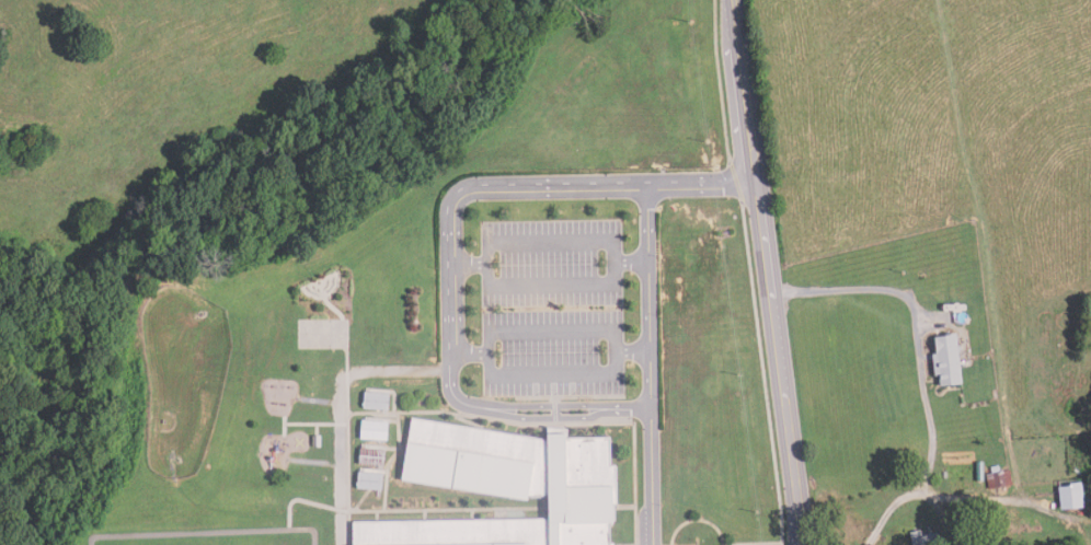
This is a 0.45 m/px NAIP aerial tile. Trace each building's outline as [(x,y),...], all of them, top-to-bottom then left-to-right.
[(954,334),(960,384),(938,386),(937,375),(932,376),(930,355),(933,355),(931,338),(942,337),(942,335),(954,334)] [(386,413),(361,409),(363,393),(387,396),(386,413)] [(608,506),(607,544),(349,544),(349,524),(542,520),(542,497),(525,497),(525,501),(398,480),(409,419),(542,441),(542,436),(561,434),(561,440),(607,439),(608,466),(612,466),(613,505),(608,506)] [(384,441),(357,439),(359,421),(386,424),(384,441)] [(319,437),(319,447),(310,447),(311,437),(319,437)] [(381,468),(357,465),(358,449),(383,452),(381,468)] [(975,463),(984,463),(983,482),(975,482),(975,463)] [(988,489),(985,475),(1009,471),(1012,485),(988,489)] [(379,492),(355,489),(356,473),(381,476),(379,492)] [(1058,511),(1056,483),(1080,480),(1082,509),(1058,511)] [(938,543),(929,544),(910,544),(908,533),(920,531),(921,537),(937,534),(938,543)]
